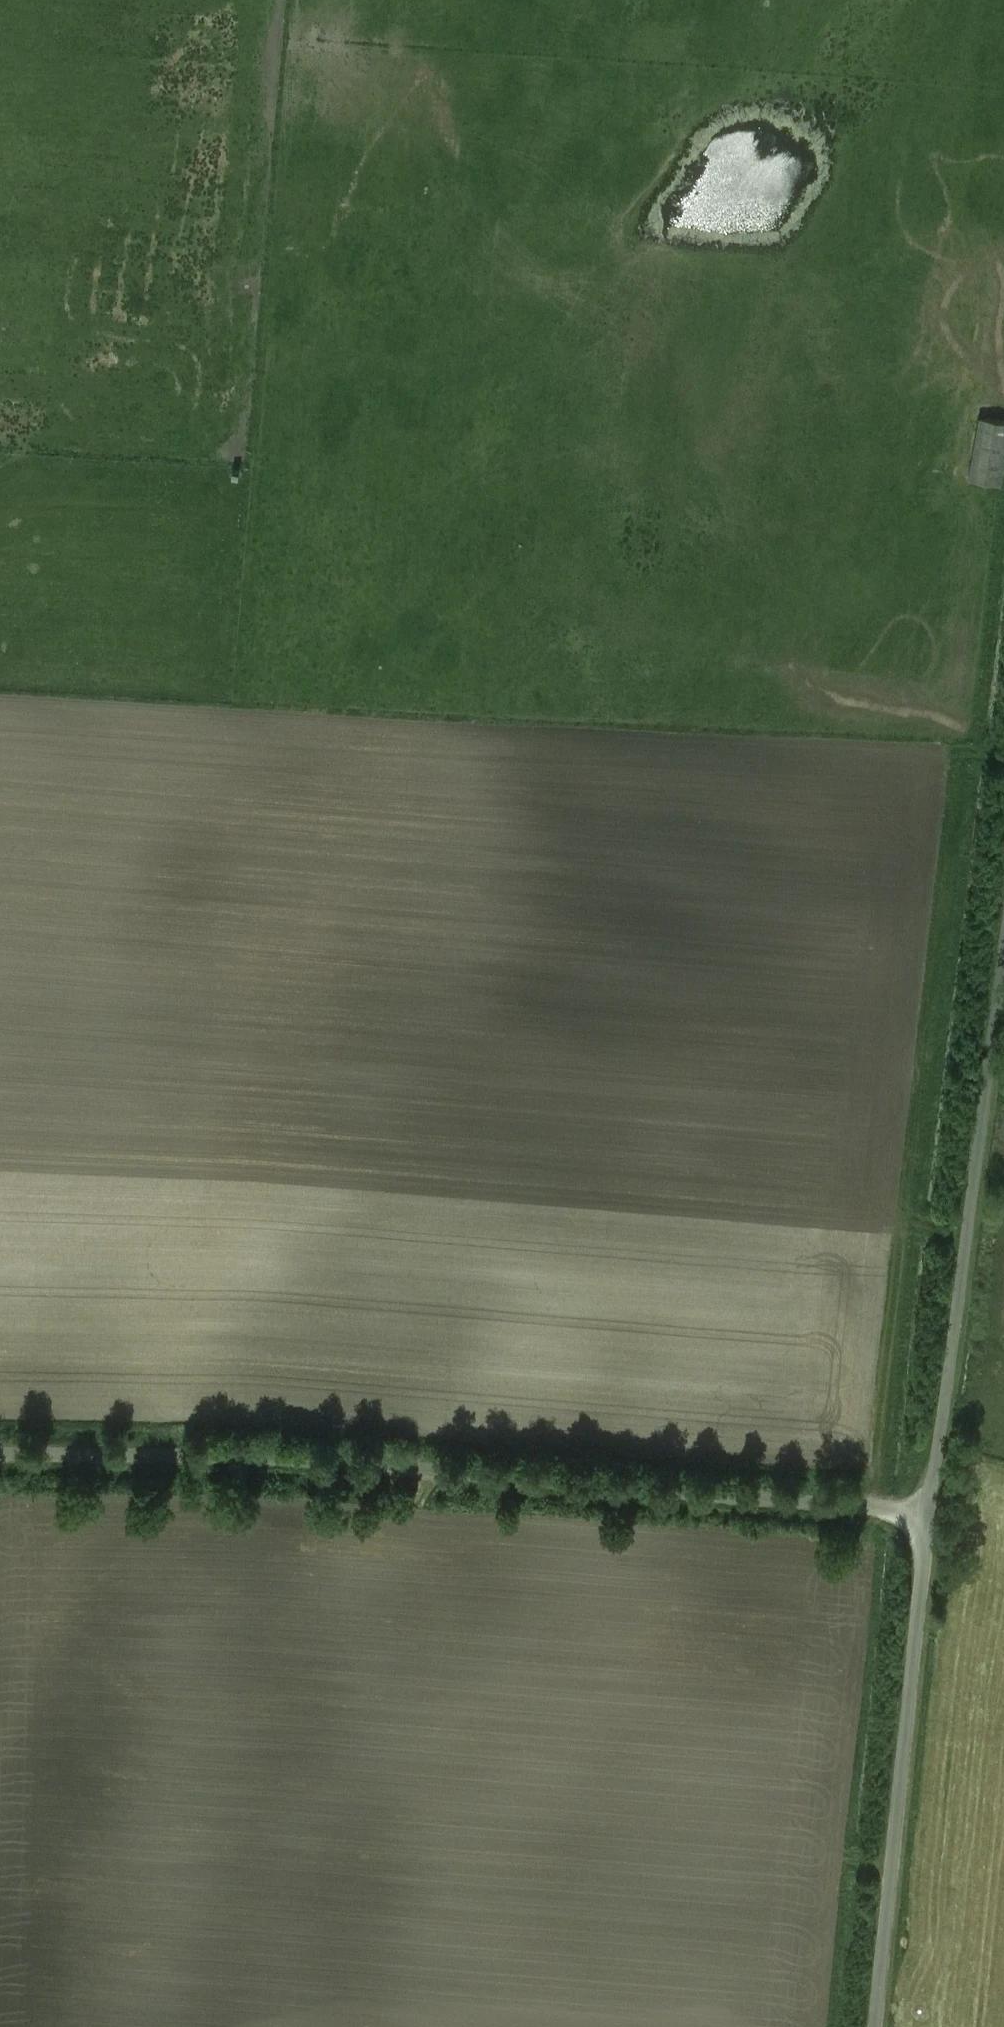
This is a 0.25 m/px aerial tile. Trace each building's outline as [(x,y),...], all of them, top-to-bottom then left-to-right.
[(980,416),(968,476),(1001,482),(1003,466),(1003,420),(980,416)]
